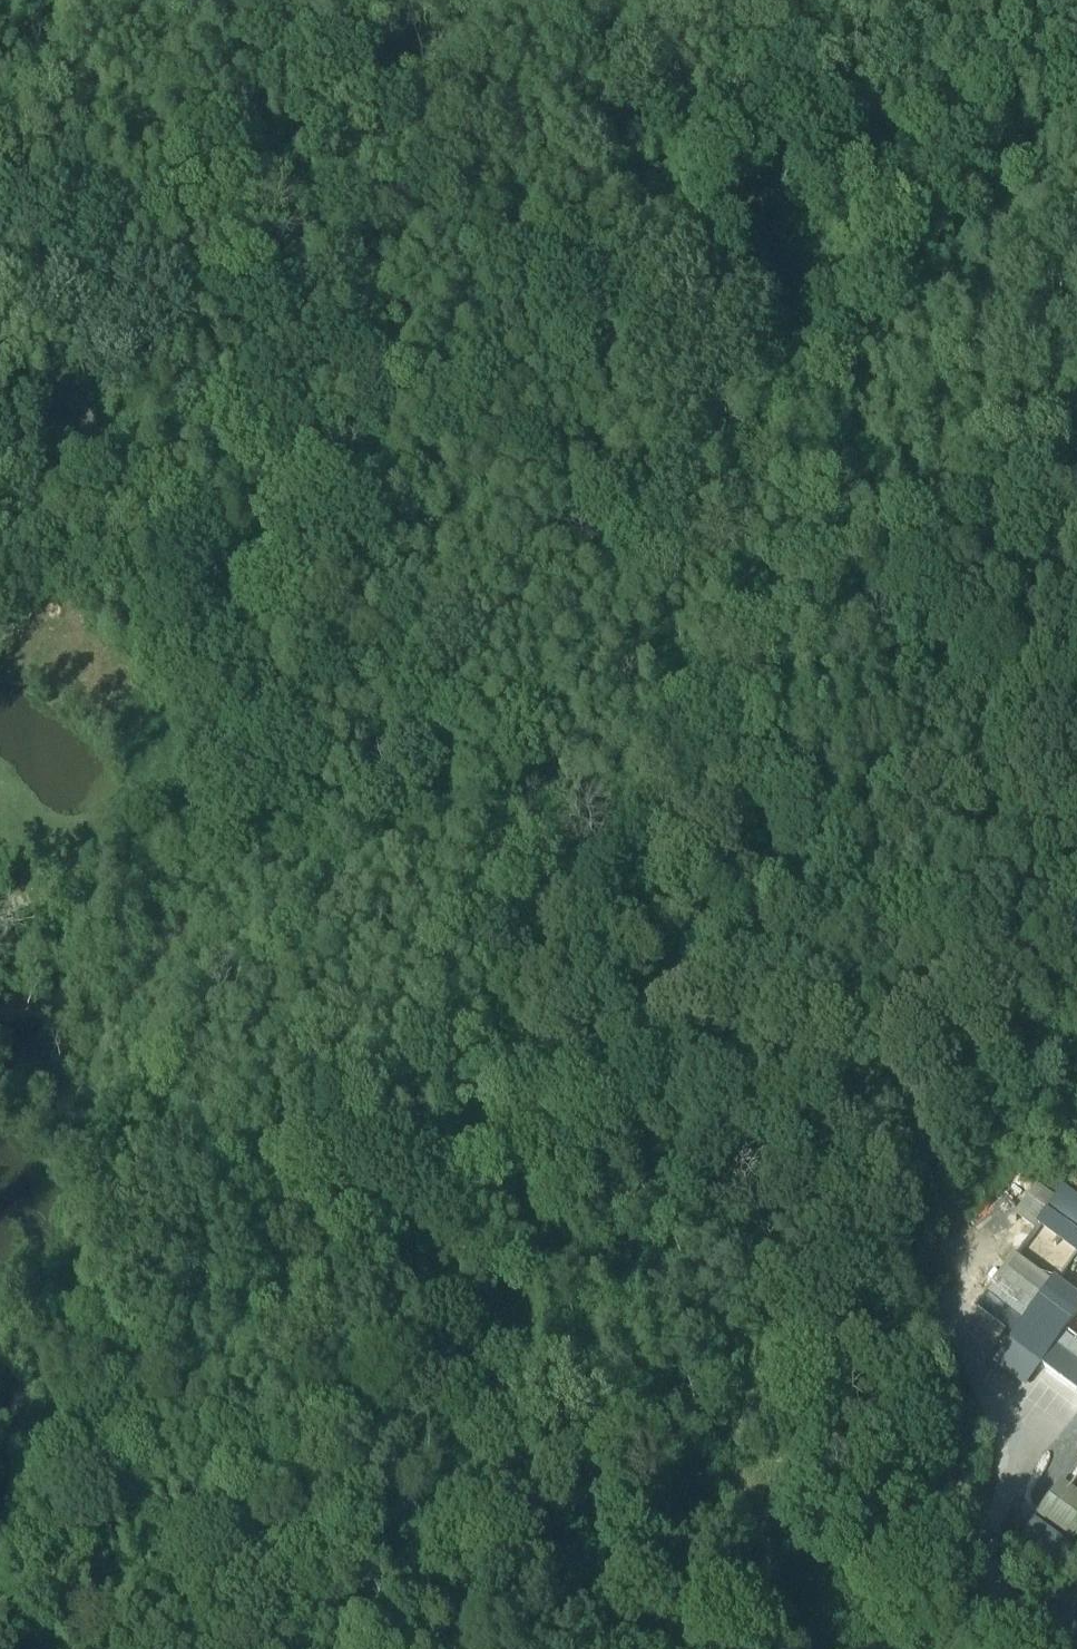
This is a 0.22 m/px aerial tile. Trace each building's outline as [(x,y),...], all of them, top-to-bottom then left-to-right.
[(1015,1206),(1038,1223),(1058,1195),(1036,1179),(1015,1206)] [(1038,1223),(1076,1252),(1076,1191),(1067,1183),(1038,1223)] [(1017,1249),(976,1303),(1006,1325),(997,1337),(1006,1343),(996,1356),(1027,1379),(1042,1359),(1076,1385),(1076,1347),(1058,1333),(1076,1307),(1076,1293),(1017,1249)] [(1054,1566),(1076,1535),(1076,1481),(1067,1474),(1018,1540),(1054,1566)]
